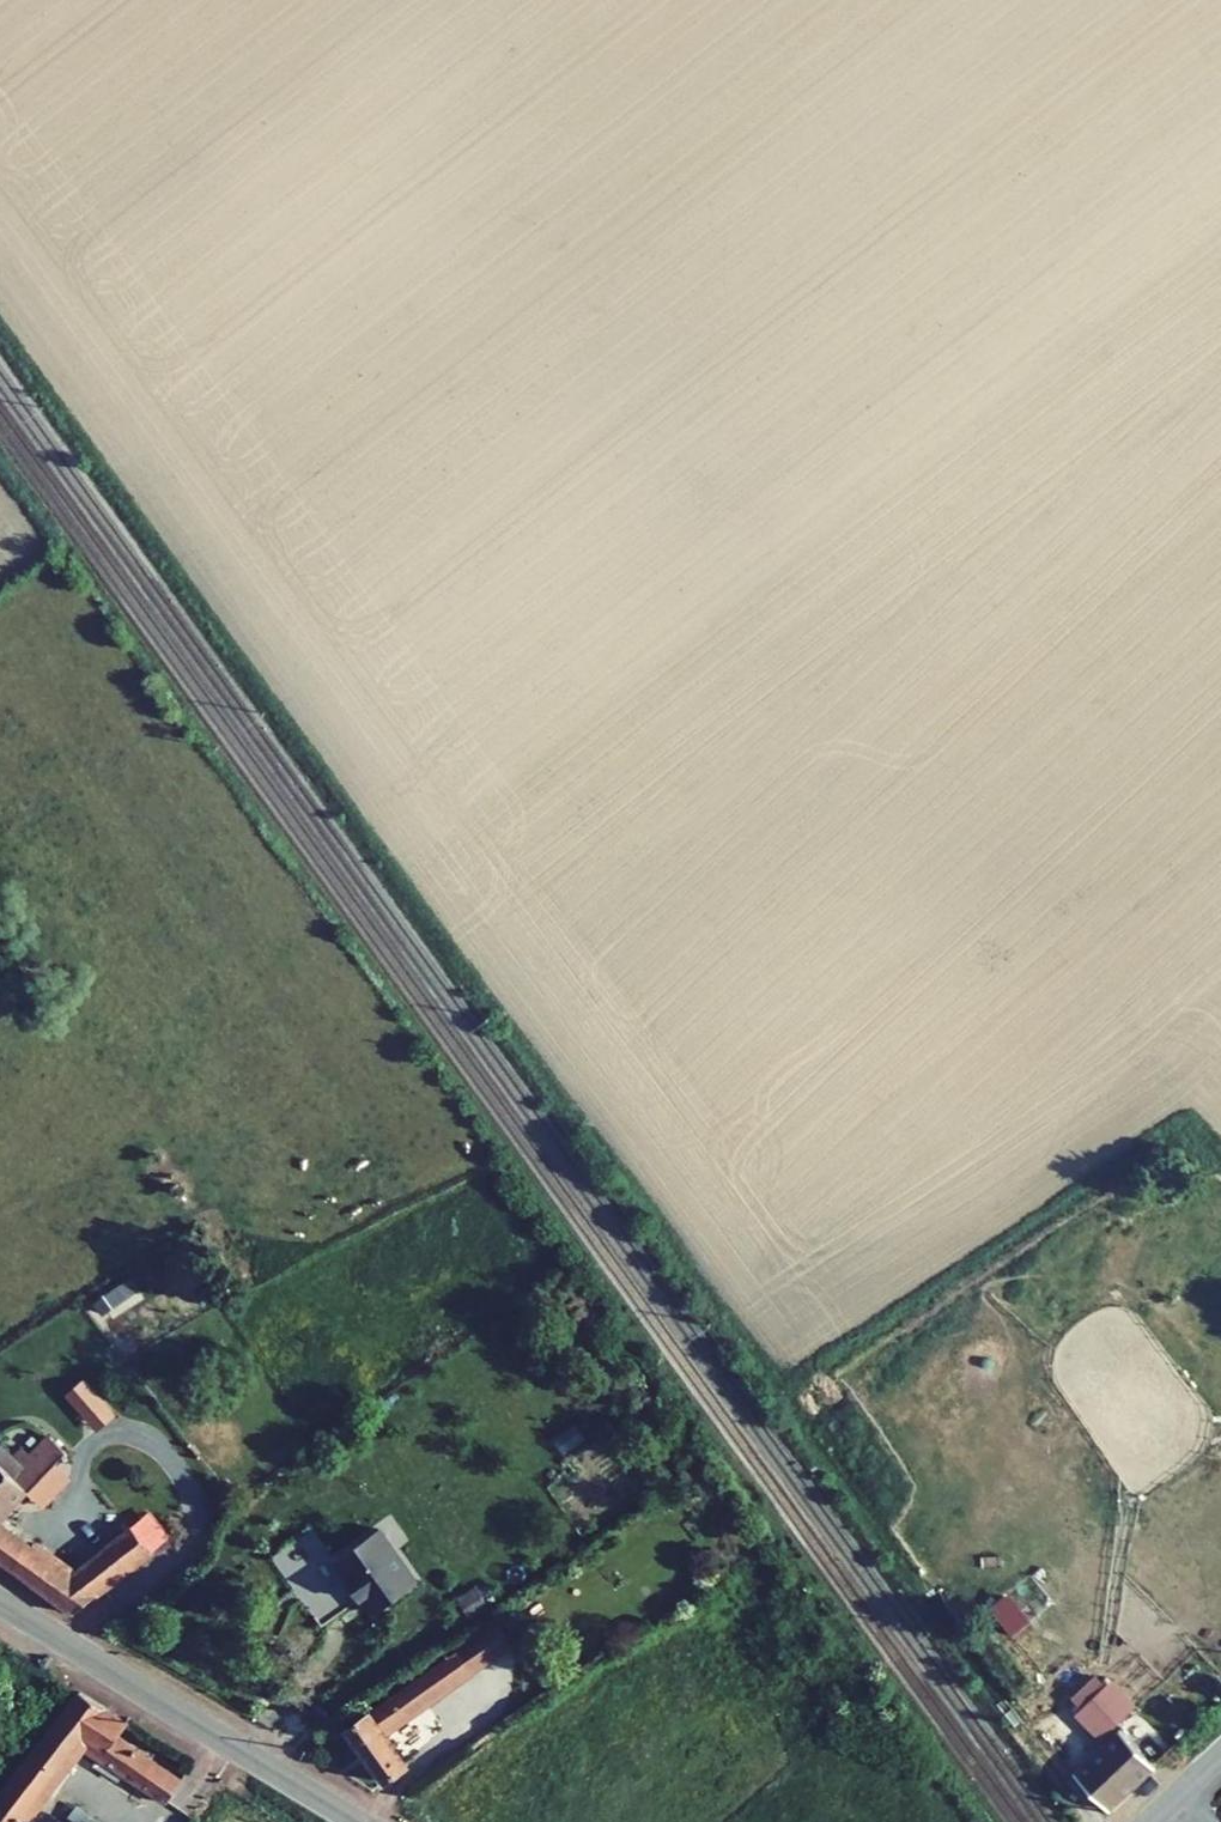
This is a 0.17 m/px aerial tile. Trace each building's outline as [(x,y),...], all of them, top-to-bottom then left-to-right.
[(9,1446),(0,1456),(0,1553),(1,1554),(84,1616),(155,1559),(134,1533),(79,1583),(31,1548),(10,1524),(73,1458),(57,1438),(31,1465),(9,1446)] [(411,1607),(372,1554),(328,1585),(343,1605),(340,1606),(353,1624),(355,1622),(367,1639),(411,1607)] [(528,1661),(507,1631),(477,1652),(468,1659),(472,1665),(486,1684),(489,1689),(528,1661)] [(486,1684),(472,1665),(350,1754),(386,1804),(427,1774),(403,1744),(486,1684)] [(80,1704),(0,1804),(0,1821),(31,1821),(81,1758),(168,1816),(184,1794),(119,1750),(129,1735),(80,1704)] [(1103,1757),(1114,1747),(1128,1734),(1107,1711),(1094,1724),(1086,1718),(1076,1727),(1103,1757)] [(1114,1747),(1103,1757),(1071,1789),(1103,1821),(1117,1821),(1166,1776),(1141,1750),(1129,1762),(1114,1747)]
